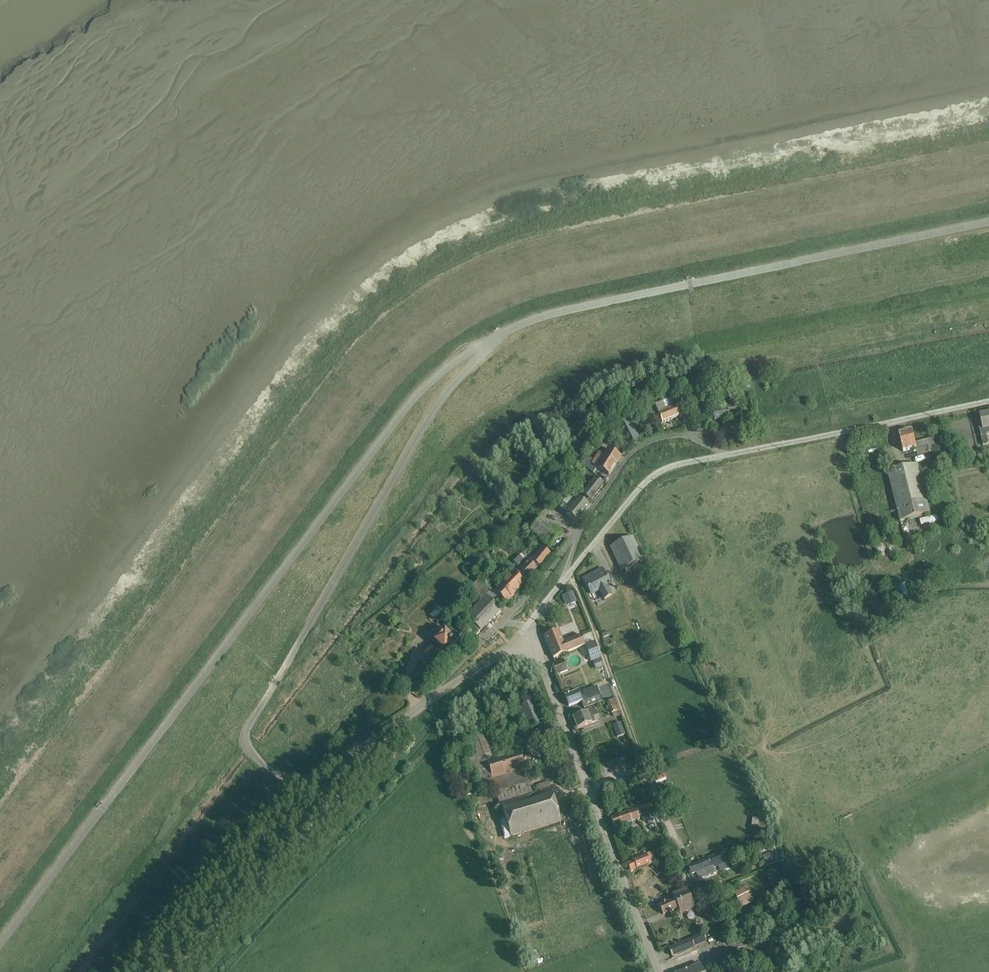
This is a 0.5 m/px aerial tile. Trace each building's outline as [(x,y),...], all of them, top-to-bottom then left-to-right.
[(672,402),(678,418),(678,417),(686,414),(679,398),(672,402)] [(667,402),(662,404),(654,408),(661,425),(678,418),(672,402),(671,401),(667,402)] [(625,412),(620,415),(623,420),(622,421),(635,446),(641,443),(625,412)] [(980,415),(983,429),(980,430),(983,446),(988,445),(986,435),(988,434),(988,413),(980,415)] [(937,456),(936,452),(933,438),(915,443),(913,432),(899,435),(903,452),(916,448),(918,456),(934,452),(935,457),(937,456)] [(600,436),(596,443),(600,446),(605,439),(600,436)] [(587,460),(582,467),(593,475),(596,470),(609,478),(620,459),(607,451),(603,458),(598,454),(592,463),(587,460)] [(918,465),(888,473),(900,522),(931,514),(918,465)] [(581,502),(589,509),(592,505),(591,504),(603,487),(591,478),(588,483),(591,485),(586,492),(580,488),(576,493),(584,499),(581,502)] [(589,509),(581,502),(570,494),(564,491),(557,500),(562,505),(558,509),(565,515),(577,524),(589,509)] [(933,515),(913,520),(915,526),(934,521),(933,515)] [(541,519),(529,533),(548,550),(560,535),(541,519)] [(632,537),(610,547),(621,571),(643,560),(632,537)] [(537,555),(539,552),(532,546),(529,549),(537,555)] [(539,552),(537,555),(531,562),(530,561),(529,563),(528,562),(517,573),(526,582),(537,571),(536,570),(539,568),(540,569),(550,555),(542,549),(539,552)] [(519,557),(513,563),(517,567),(523,561),(519,557)] [(602,569),(583,580),(591,595),(599,590),(604,600),(612,595),(608,587),(611,585),(602,569)] [(512,574),(494,594),(506,605),(525,586),(512,574)] [(479,579),(465,594),(471,600),(475,595),(481,602),(466,618),(473,625),(465,632),(473,640),(481,633),(501,612),(486,598),(492,592),(479,579)] [(571,593),(562,596),(566,605),(575,601),(571,593)] [(455,603),(444,615),(449,620),(460,607),(455,603)] [(438,607),(430,616),(435,620),(443,611),(438,607)] [(438,626),(427,637),(433,643),(443,653),(444,652),(445,653),(447,651),(456,659),(464,650),(444,631),(438,626)] [(553,659),(585,646),(581,636),(563,643),(558,631),(544,637),(553,659)] [(595,642),(585,646),(591,663),(592,662),(595,671),(604,668),(595,642)] [(429,646),(422,653),(428,660),(435,652),(429,646)] [(563,660),(552,665),(556,675),(567,671),(563,660)] [(577,690),(564,695),(569,707),(581,702),(584,709),(602,702),(597,687),(583,692),(584,695),(580,696),(577,690)] [(610,715),(619,711),(615,700),(606,703),(610,715)] [(535,703),(517,710),(526,732),(533,730),(540,750),(548,747),(541,727),(544,726),(535,703)] [(587,712),(572,718),(577,729),(600,719),(598,715),(594,707),(586,710),(587,712)] [(620,723),(612,725),(617,738),(625,735),(620,723)] [(491,732),(464,740),(480,790),(494,786),(504,820),(499,822),(504,839),(561,822),(548,783),(538,786),(539,791),(532,793),(518,750),(499,756),(491,732)] [(651,803),(611,818),(614,828),(640,819),(639,816),(642,815),(641,811),(652,807),(651,803)] [(752,818),(751,828),(758,829),(759,819),(752,818)] [(772,831),(766,833),(771,844),(776,842),(772,831)] [(509,851),(503,853),(506,862),(512,860),(509,851)] [(632,860),(626,863),(630,872),(656,861),(652,852),(646,855),(645,852),(632,858),(632,860)] [(772,852),(762,856),(765,865),(775,861),(772,852)] [(722,854),(687,867),(690,875),(696,873),(698,880),(716,873),(714,868),(726,864),(722,854)] [(720,881),(709,886),(711,891),(723,887),(720,881)] [(746,886),(733,893),(741,908),(754,902),(746,886)] [(674,899),(658,906),(663,915),(678,909),(680,913),(694,907),(686,889),(672,895),(674,899)] [(722,889),(713,892),(715,898),(724,894),(722,889)] [(772,893),(760,900),(763,906),(775,898),(772,893)] [(702,934),(668,949),(672,957),(705,942),(702,934)]
